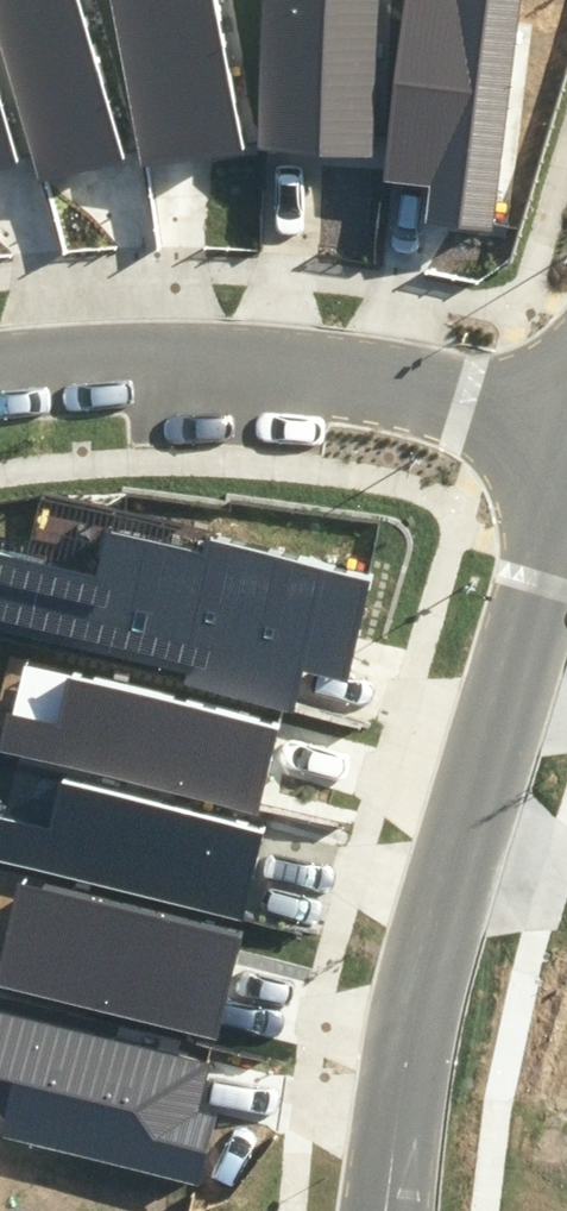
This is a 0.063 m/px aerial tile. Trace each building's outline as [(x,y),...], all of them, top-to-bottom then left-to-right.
[(122,159),(79,0),(0,0),(0,42),(38,182),(122,159)] [(216,0),(111,0),(141,165),(243,146),(216,0)] [(372,155),(379,0),(263,0),(256,149),(372,155)] [(494,232),(523,0),(405,0),(382,180),(430,186),(425,224),(494,232)] [(0,88),(0,168),(21,162),(0,88)] [(346,677),(370,576),(208,538),(204,556),(106,533),(96,576),(0,554),(0,631),(187,675),(184,685),(290,710),(301,667),(346,677)] [(259,818),(281,727),(67,677),(55,726),(1,713),(0,718),(0,757),(259,818)] [(243,919),(265,827),(62,779),(51,828),(0,815),(0,861),(243,919)] [(245,931),(24,876),(0,973),(0,986),(218,1040),(245,931)] [(216,1119),(195,1114),(208,1062),(0,1010),(0,1081),(12,1084),(0,1130),(0,1140),(198,1190),(216,1119)]
